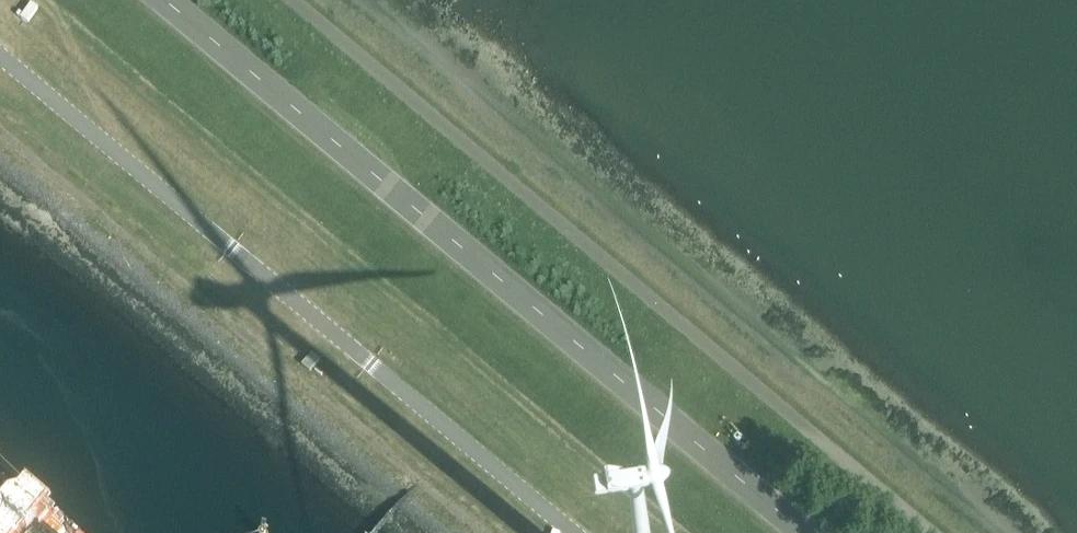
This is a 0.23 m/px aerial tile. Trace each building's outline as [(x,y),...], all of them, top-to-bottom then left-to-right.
[(310,373),(320,360),(312,354),(302,366),(310,373)]
